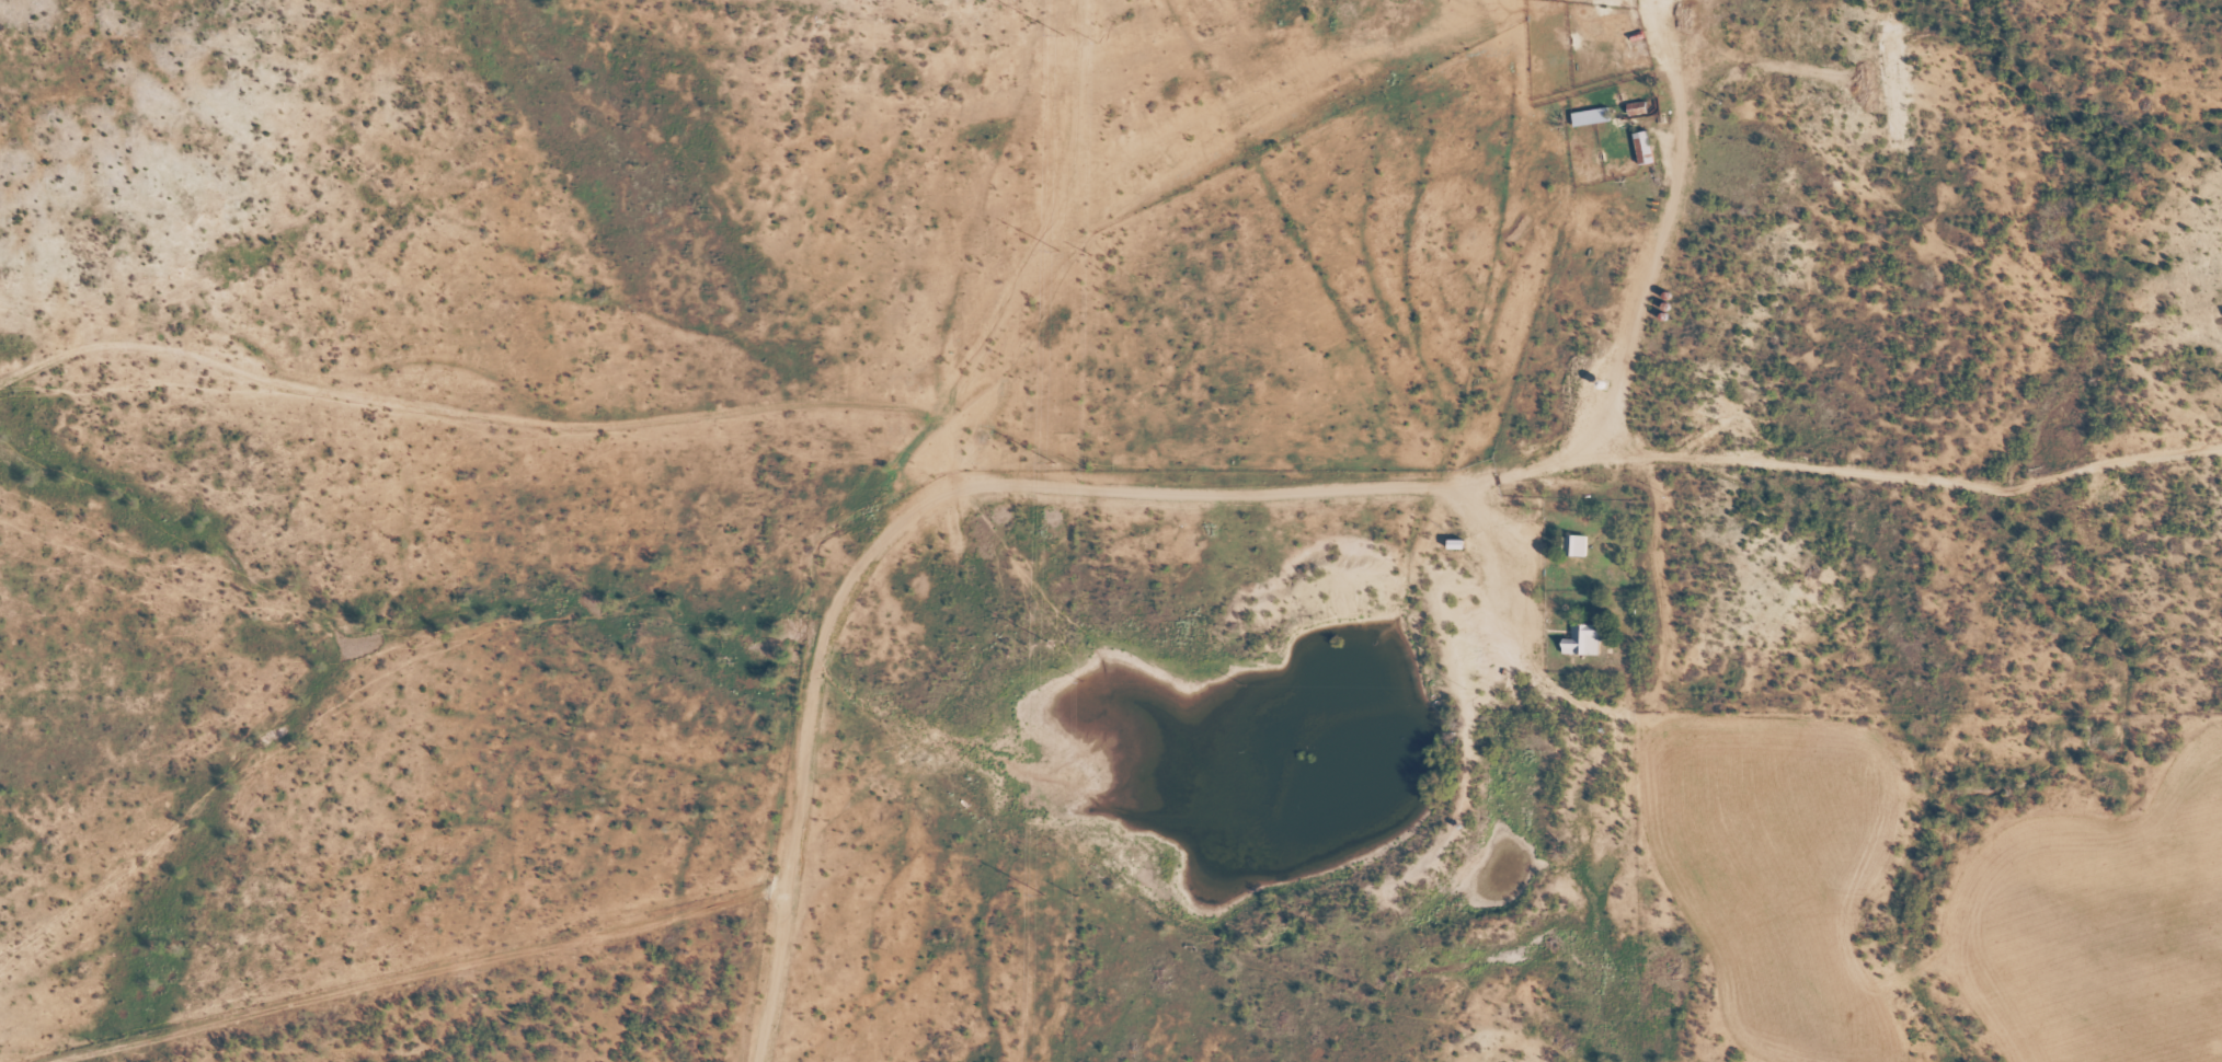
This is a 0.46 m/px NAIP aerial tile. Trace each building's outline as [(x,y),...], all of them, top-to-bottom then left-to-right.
[(1585,556),(1586,535),(1567,534),(1566,555),(1585,556)]
